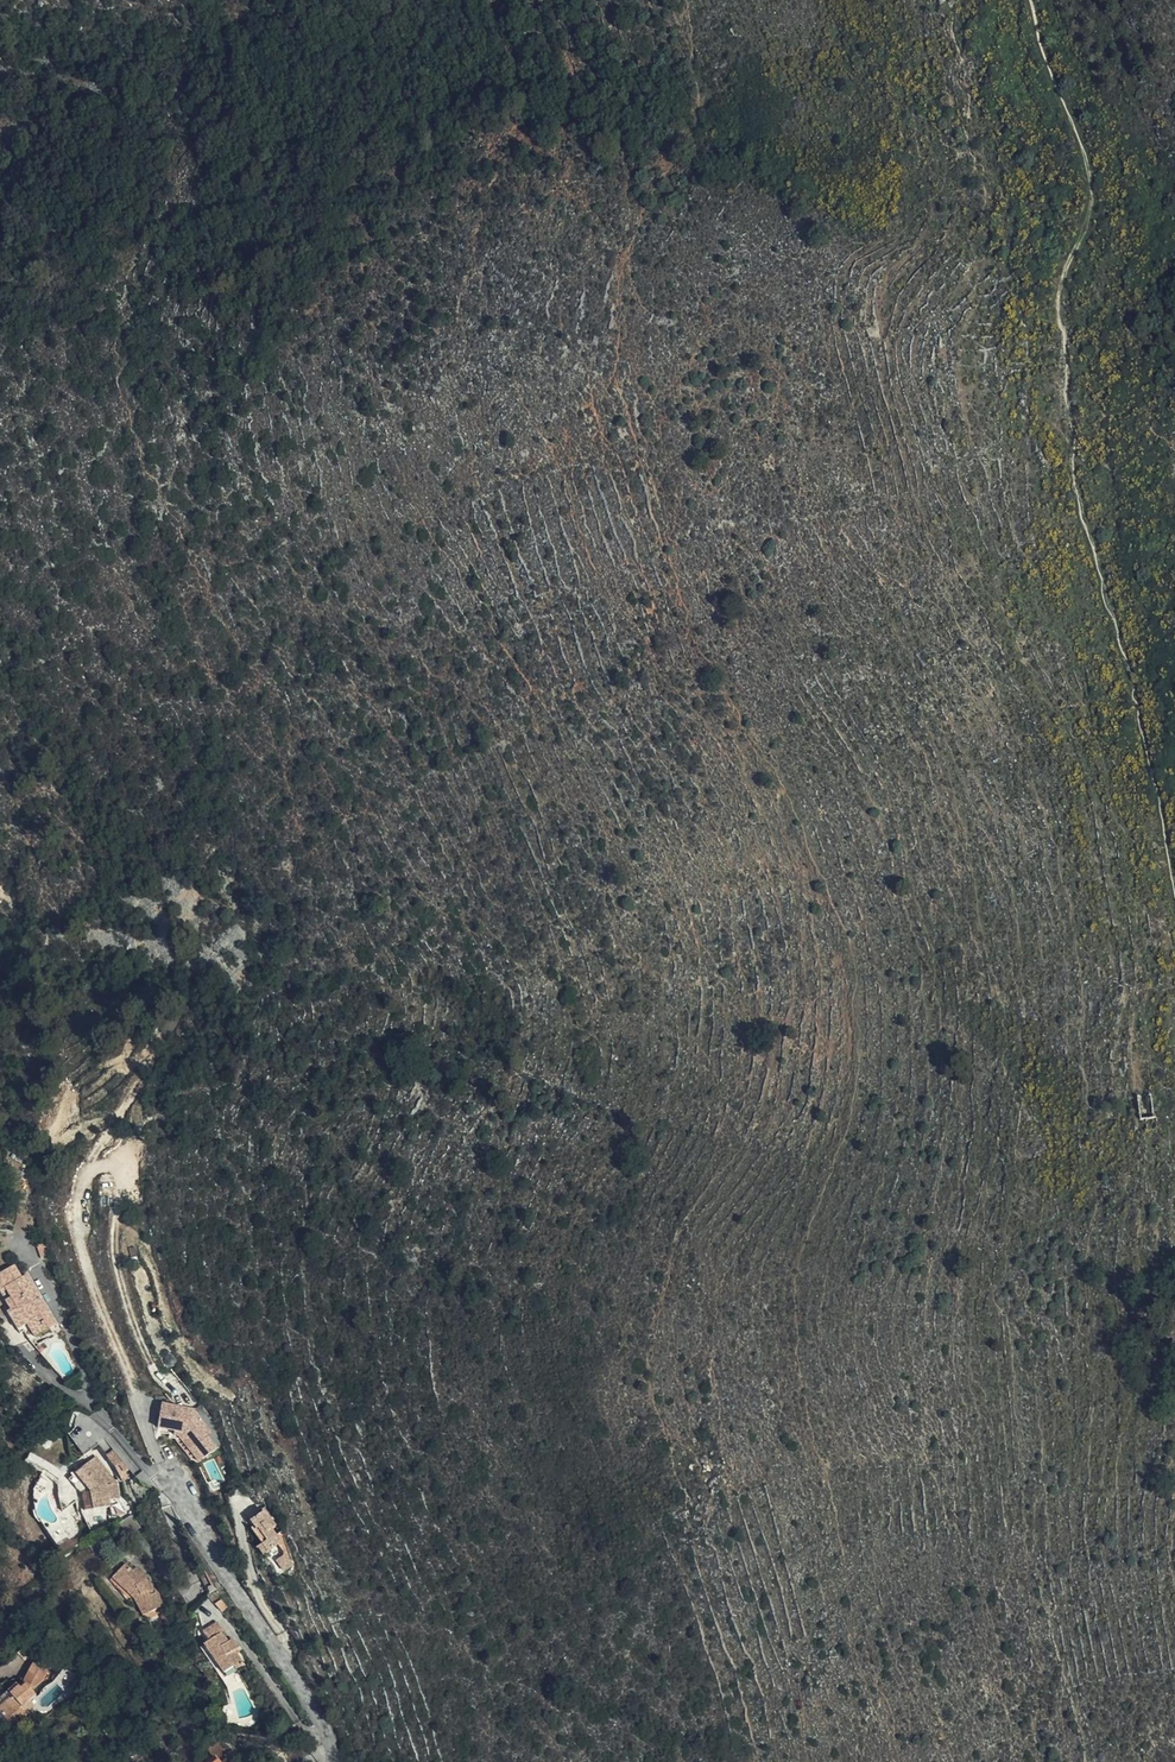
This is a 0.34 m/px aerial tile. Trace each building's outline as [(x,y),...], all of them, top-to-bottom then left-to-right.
[(46,1255),(42,1245),(38,1247),(42,1257),(46,1255)] [(49,1329),(37,1310),(42,1303),(26,1276),(22,1279),(14,1267),(0,1276),(0,1293),(5,1290),(18,1311),(13,1315),(14,1317),(23,1331),(29,1341),(49,1329)] [(0,1293),(11,1311),(13,1315),(18,1311),(5,1290),(0,1293)] [(37,1310),(49,1329),(55,1325),(42,1303),(37,1310)] [(20,1333),(23,1331),(14,1317),(13,1315),(11,1311),(7,1313),(20,1333)] [(213,1432),(195,1409),(162,1403),(159,1428),(175,1430),(186,1432),(195,1445),(193,1447),(203,1459),(219,1446),(210,1434),(213,1432)] [(72,1432),(81,1453),(107,1443),(98,1421),(72,1432)] [(199,1462),(203,1459),(193,1447),(195,1445),(186,1432),(175,1430),(175,1437),(180,1438),(199,1462)] [(129,1471),(113,1450),(106,1456),(115,1468),(120,1476),(124,1473),(126,1475),(129,1471)] [(69,1480),(82,1496),(82,1497),(85,1512),(111,1506),(110,1500),(120,1498),(117,1482),(96,1457),(69,1480)] [(62,1512),(82,1496),(69,1480),(65,1476),(56,1484),(58,1486),(59,1502),(62,1512)] [(285,1571),(292,1565),(281,1532),(276,1536),(272,1530),(275,1526),(264,1512),(250,1522),(257,1531),(253,1534),(262,1544),(258,1547),(264,1556),(278,1546),(283,1553),(282,1557),(277,1562),(285,1571)] [(128,1536),(140,1528),(131,1516),(119,1524),(128,1536)] [(89,1543),(88,1543),(92,1550),(102,1544),(98,1538),(89,1543)] [(126,1565),(112,1578),(134,1598),(135,1599),(143,1616),(163,1605),(157,1592),(155,1593),(151,1596),(143,1582),(147,1580),(137,1569),(132,1571),(126,1565)] [(200,1574),(208,1589),(212,1586),(204,1572),(200,1574)] [(134,1598),(112,1578),(110,1581),(129,1602),(134,1598)] [(155,1593),(147,1580),(143,1582),(151,1596),(155,1593)] [(226,1609),(221,1600),(215,1604),(221,1613),(226,1609)] [(171,1624),(167,1614),(162,1616),(166,1625),(171,1624)] [(226,1677),(243,1665),(234,1651),(238,1648),(231,1639),(228,1642),(222,1633),(223,1632),(216,1623),(203,1632),(209,1642),(204,1645),(226,1677)] [(8,1650),(0,1647),(0,1659),(4,1661),(8,1650)] [(48,1671),(33,1663),(24,1681),(19,1686),(16,1683),(8,1691),(12,1697),(0,1707),(0,1713),(13,1727),(28,1714),(22,1707),(35,1695),(32,1690),(43,1682),(48,1671)]
